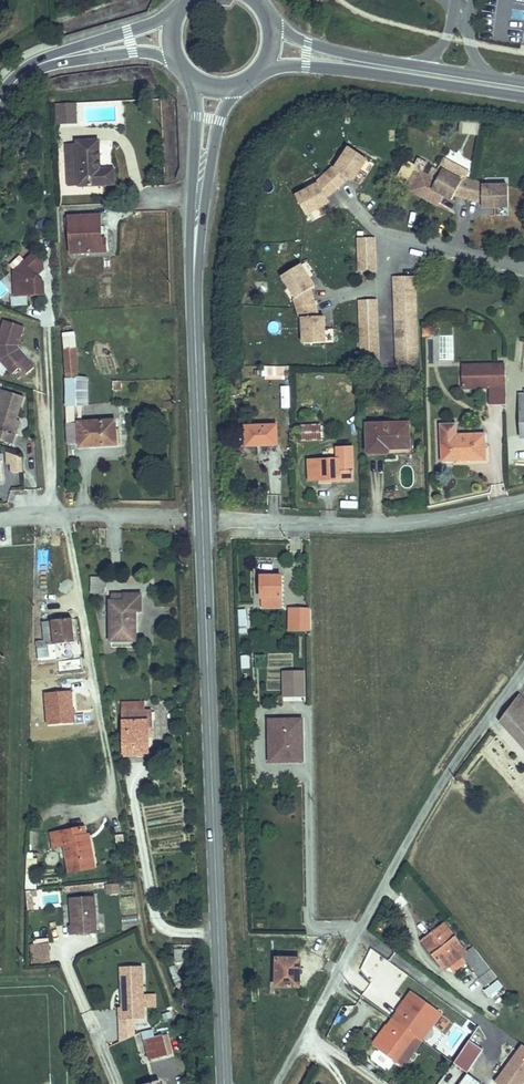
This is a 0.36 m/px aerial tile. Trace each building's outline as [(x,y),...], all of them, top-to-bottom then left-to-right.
[(67,114),(67,126),(60,126),(60,132),(79,131),(78,113),(67,114)] [(322,181),(299,194),(309,213),(332,200),(329,195),(351,176),(355,179),(370,157),(352,145),(338,166),(336,165),(321,179),(322,181)] [(81,186),(81,197),(117,195),(116,180),(103,181),(102,150),(79,150),(80,154),(67,155),(68,186),(81,186)] [(440,172),(441,170),(449,174),(454,165),(443,159),(437,171),(440,172)] [(482,184),(462,179),(466,171),(454,165),(449,174),(441,170),(440,172),(431,188),(429,187),(423,198),(436,205),(441,195),(451,199),(453,195),(481,201),(481,207),(507,208),(507,187),(482,186),(482,184)] [(101,229),(70,231),(71,267),(108,265),(107,253),(96,254),(95,241),(102,241),(101,229)] [(376,272),(375,239),(359,239),(359,273),(376,272)] [(17,306),(46,306),(45,293),(38,285),(45,280),(45,272),(37,264),(17,282),(17,306)] [(302,317),(303,344),(324,343),(323,317),(318,317),(310,289),(315,286),(302,264),(283,275),(296,297),(294,298),(300,318),(302,317)] [(417,277),(393,278),(396,368),(420,367),(417,277)] [(378,368),(377,300),(361,301),(362,369),(378,368)] [(423,336),(431,336),(431,327),(423,327),(423,336)] [(37,374),(19,355),(25,333),(6,328),(0,347),(0,359),(2,367),(16,381),(23,374),(29,381),(37,374)] [(453,359),(454,336),(440,335),(439,359),(453,359)] [(65,358),(67,387),(81,386),(79,357),(65,358)] [(505,381),(505,363),(461,364),(461,382),(488,381),(488,382),(505,381)] [(264,378),(291,378),(290,366),(264,366),(264,378)] [(505,381),(488,382),(488,387),(489,404),(507,403),(505,381)] [(281,408),(291,407),(290,385),(281,385),(281,408)] [(67,387),(68,411),(82,410),(81,386),(67,387)] [(25,403),(3,396),(0,405),(0,427),(3,428),(0,437),(0,446),(15,451),(22,427),(18,426),(25,403)] [(66,411),(67,423),(83,423),(82,410),(68,411),(66,411)] [(413,444),(413,419),(367,422),(369,451),(389,450),(390,446),(413,444)] [(83,423),(67,423),(68,447),(79,446),(79,451),(119,447),(118,424),(83,427),(83,423)] [(279,442),(278,423),(248,424),(249,444),(279,442)] [(303,439),(323,439),(322,424),(302,425),(303,439)] [(442,463),(454,463),(454,457),(479,455),(479,445),(485,444),(485,434),(441,436),(442,463)] [(337,456),(309,457),(310,476),(329,475),(329,480),(356,479),(354,444),(337,445),(337,456)] [(454,457),(454,463),(486,461),(485,444),(479,445),(479,455),(454,457)] [(25,477),(25,463),(11,459),(11,469),(15,469),(15,478),(25,477)] [(291,474),(272,474),(272,485),(291,485),(291,474)] [(114,566),(122,566),(121,551),(113,552),(114,566)] [(281,578),(261,577),(260,610),(280,610),(281,578)] [(91,583),(91,593),(107,593),(107,582),(91,583)] [(113,605),(112,641),(136,642),(137,614),(145,615),(146,598),(128,597),(127,605),(113,605)] [(248,610),(241,609),(239,625),(246,625),(248,610)] [(302,635),(302,614),(290,614),(291,635),(302,635)] [(79,619),(39,626),(39,659),(54,655),(54,647),(79,642),(79,619)] [(241,656),(242,668),(249,668),(249,655),(241,656)] [(299,669),(280,670),(281,695),(300,694),(299,669)] [(494,725),(523,759),(523,735),(519,729),(523,724),(523,714),(515,704),(503,717),(494,725)] [(59,714),(36,713),(36,740),(49,740),(49,725),(59,725),(59,714)] [(129,717),(130,758),(154,757),(153,734),(157,734),(157,716),(129,717)] [(298,760),(299,718),(265,718),(265,730),(272,730),(272,760),(298,760)] [(92,824),(69,828),(77,869),(103,864),(98,836),(94,837),(92,824)] [(106,894),(120,893),(120,883),(106,883),(106,894)] [(102,896),(77,895),(76,923),(75,923),(74,932),(100,933),(102,896)] [(123,924),(139,922),(138,913),(122,915),(123,924)] [(439,928),(417,945),(439,974),(443,971),(457,960),(461,966),(481,992),(492,983),(468,951),(461,956),(439,928)] [(31,963),(51,963),(51,942),(31,943),(31,963)] [(447,977),(461,966),(457,960),(443,971),(447,977)] [(296,972),(295,961),(270,962),(272,991),(296,990),(296,980),(293,980),(293,972),(296,972)] [(148,966),(127,964),(124,1005),(120,1004),(120,1017),(145,1018),(148,966)] [(400,983),(386,1004),(392,1009),(406,988),(400,983)] [(381,1012),(413,1034),(432,1005),(406,988),(392,1009),(386,1004),(381,1012)] [(413,1034),(381,1012),(375,1021),(381,1024),(367,1045),(393,1063),(413,1034)] [(381,1024),(375,1021),(362,1041),(367,1045),(381,1024)] [(160,1032),(148,1033),(150,1064),(175,1062),(174,1042),(161,1042),(160,1032)] [(523,1071),(523,1046),(517,1041),(505,1058),(508,1060),(505,1063),(503,1061),(491,1078),(499,1083),(515,1083),(523,1071)] [(475,1077),(460,1066),(450,1081),(452,1082),(451,1083),(470,1083),(475,1077)]
